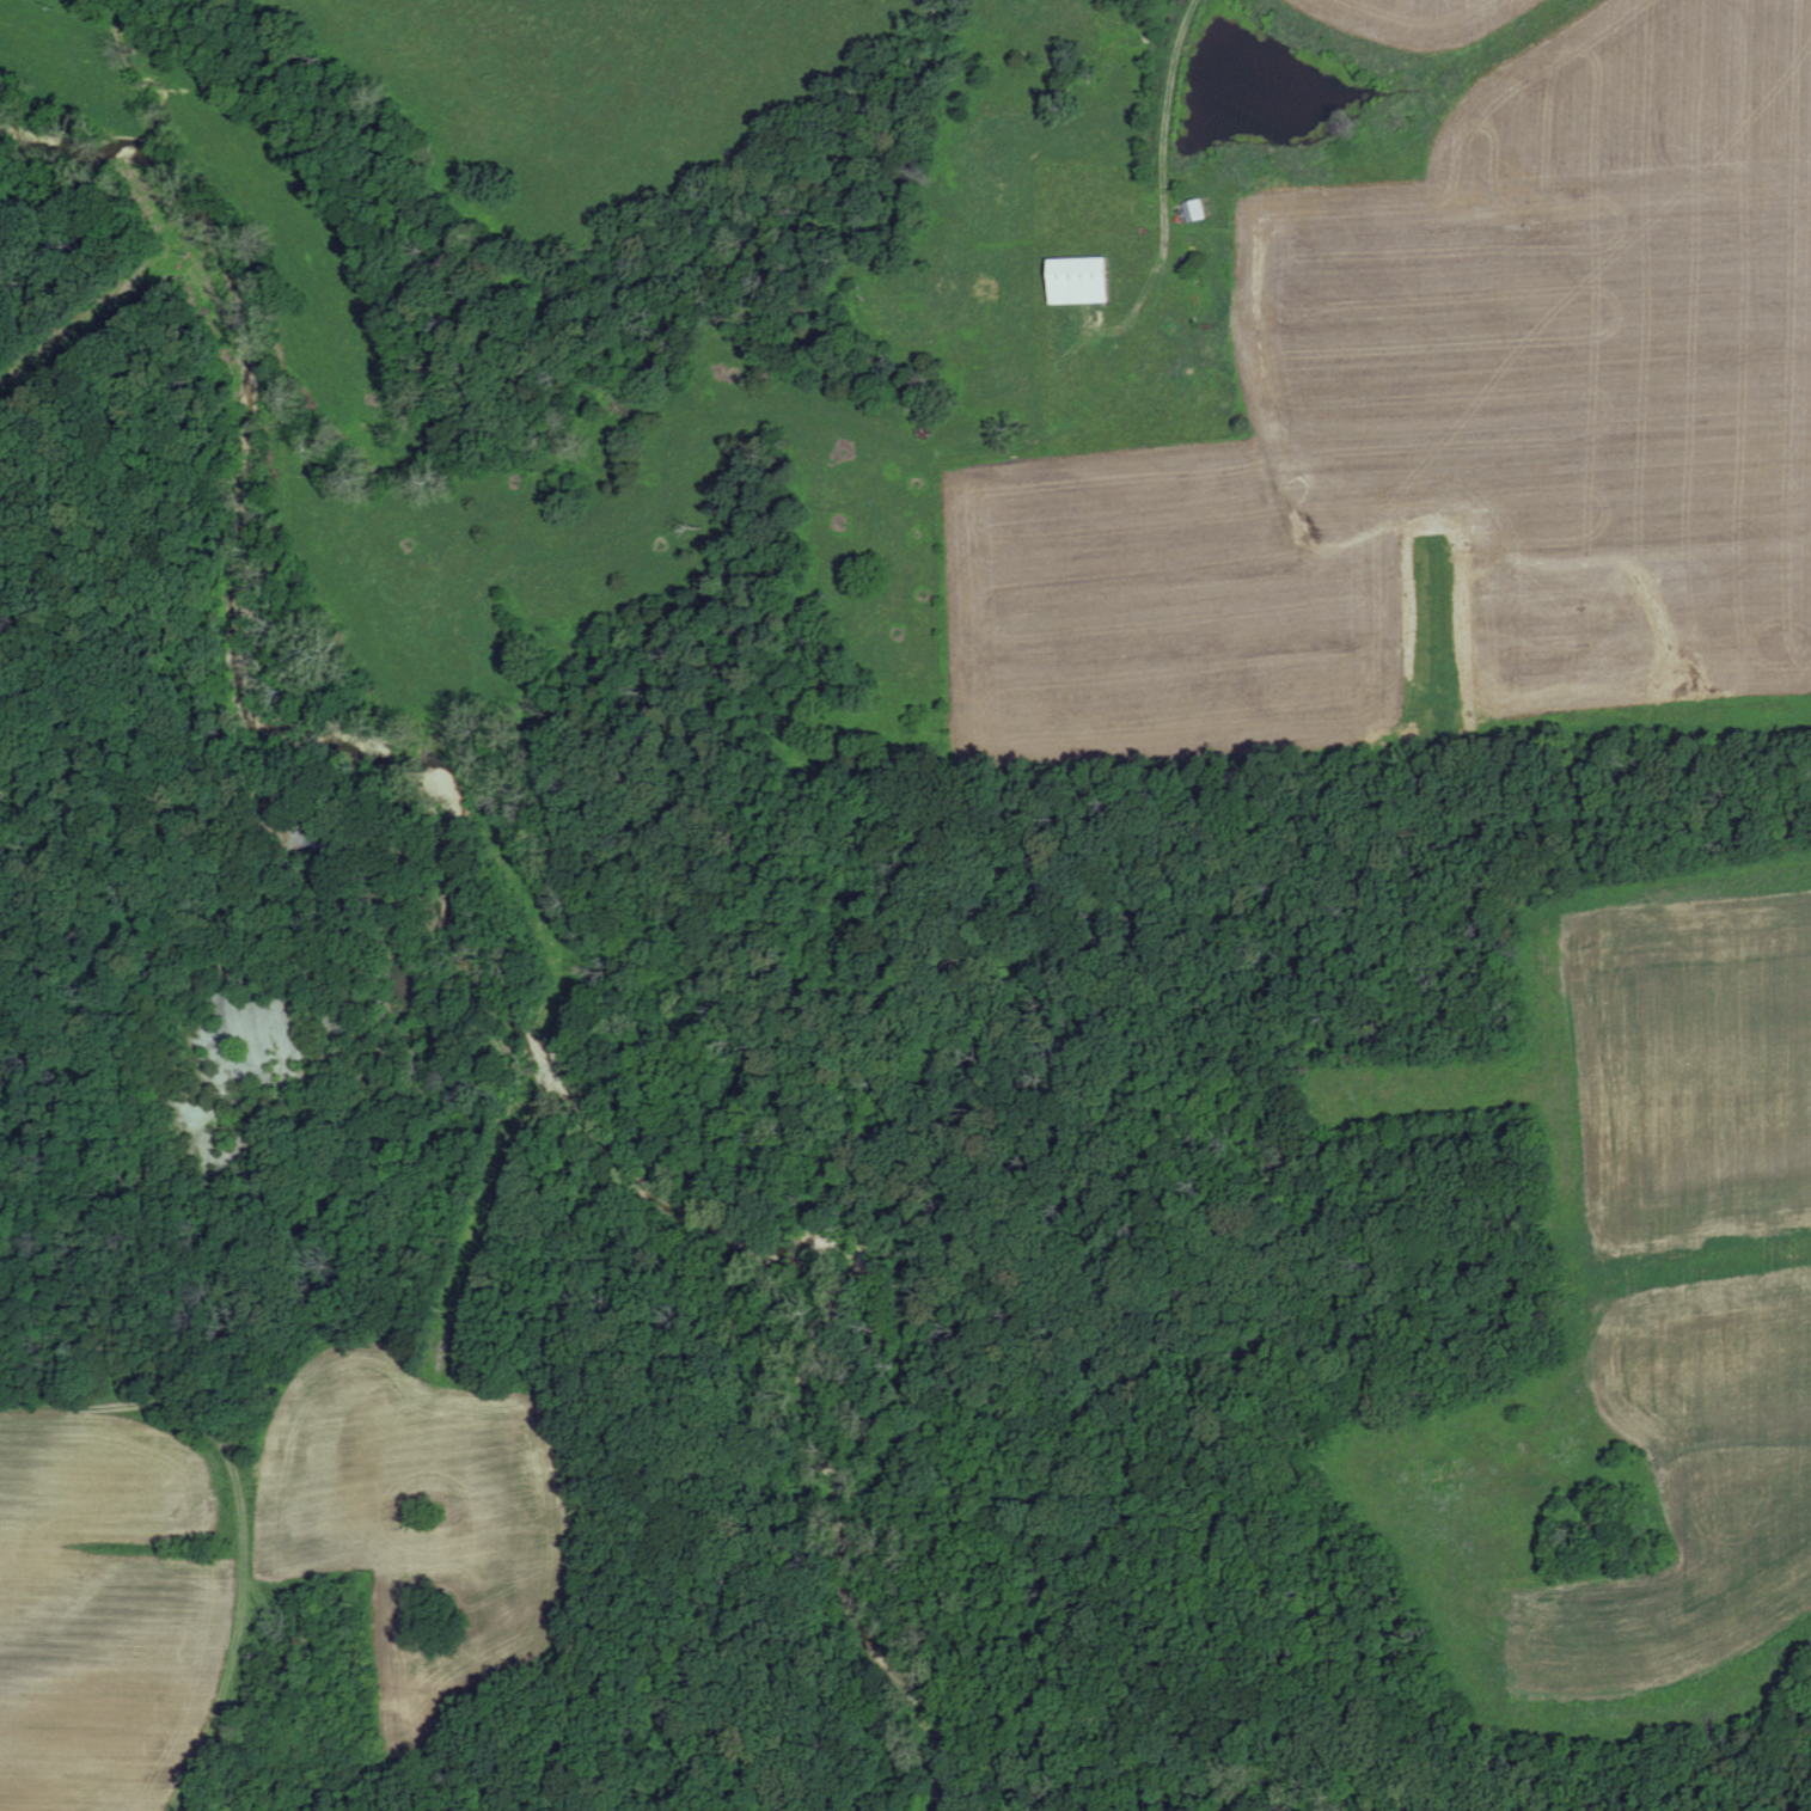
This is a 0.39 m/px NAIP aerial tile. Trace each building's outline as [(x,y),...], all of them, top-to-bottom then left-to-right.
[(1186,206),(1190,225),(1208,222),(1204,202),(1186,206)] [(1115,261),(1058,262),(1058,306),(1116,305),(1115,261)]
